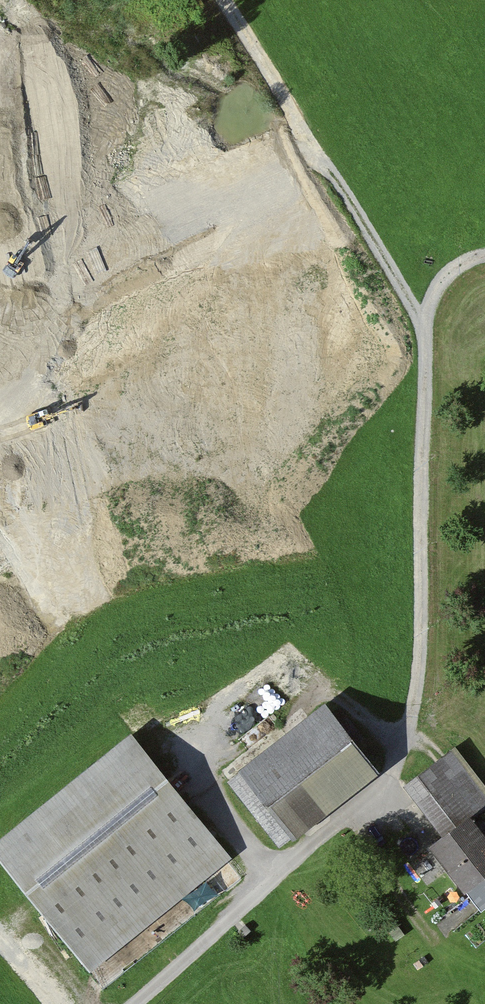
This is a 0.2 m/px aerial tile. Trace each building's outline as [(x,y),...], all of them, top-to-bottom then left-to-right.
[(380,773),(329,704),(226,780),(278,849),(380,773)] [(131,733),(0,839),(0,862),(90,972),(232,857),(131,733)] [(455,746),(402,787),(441,837),(429,847),(465,894),(467,893),(482,911),(484,909),(484,834),(475,820),(484,812),(484,784),(455,746)] [(187,896),(199,911),(221,894),(209,879),(187,896)]
